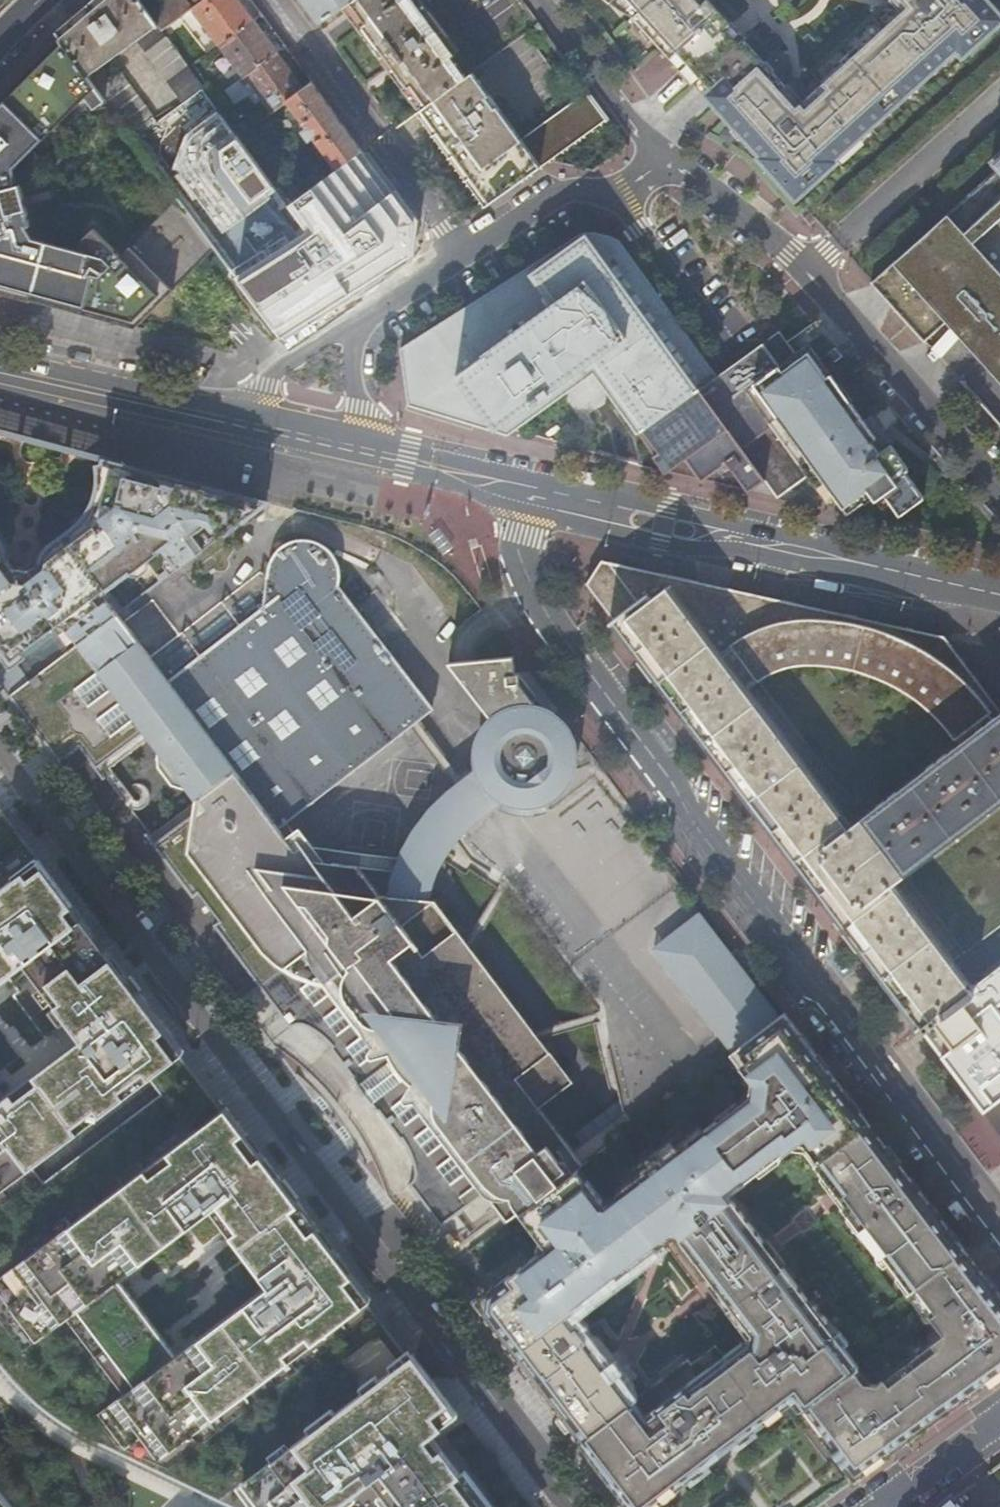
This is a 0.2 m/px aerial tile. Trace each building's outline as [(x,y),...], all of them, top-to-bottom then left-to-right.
[(161,33),(149,16),(137,0),(93,0),(87,5),(54,33),(58,39),(104,100),(129,134),(152,119),(120,75),(112,81),(100,66),(133,38),(180,103),(201,87),(161,33)] [(184,0),(171,0),(149,16),(161,33),(190,11),(191,11),(184,0)] [(252,22),(239,3),(236,0),(206,0),(199,5),(191,11),(190,11),(218,47),(252,22)] [(319,24),(350,0),(351,0),(301,0),(319,24)] [(465,78),(450,57),(452,55),(413,0),(351,0),(350,0),(365,22),(362,24),(407,87),(411,83),(427,105),(465,78)] [(610,3),(613,5),(622,11),(631,16),(677,67),(758,156),(756,158),(789,195),(802,182),(809,190),(840,162),(838,160),(956,52),(963,60),(993,32),(986,24),(999,12),(989,0),(902,0),(908,7),(860,50),(862,53),(847,66),(845,64),(796,108),(782,92),(787,87),(772,71),(767,75),(761,68),(766,64),(732,27),(707,0),(613,0),(610,3)] [(242,79),(276,54),(264,37),(252,22),(218,47),(242,79)] [(214,249),(176,198),(119,255),(92,227),(80,239),(78,248),(32,236),(26,225),(30,224),(19,183),(15,183),(14,167),(85,96),(94,107),(104,100),(58,39),(0,96),(0,294),(30,302),(30,301),(134,329),(214,249)] [(242,79),(234,85),(237,90),(248,82),(271,113),(285,103),(303,90),(291,74),(276,54),(242,79)] [(605,116),(585,88),(519,138),(470,73),(465,78),(427,105),(416,114),(486,206),(605,116)] [(303,90),(285,103),(305,129),(300,133),(307,142),(312,139),(335,170),(361,151),(335,117),(311,84),(303,90)] [(273,190),(219,116),(194,134),(197,161),(178,176),(220,231),(273,190)] [(354,220),(391,192),(375,170),(361,151),(335,170),(324,178),(287,205),(307,230),(311,236),(316,243),(317,244),(319,243),(354,220)] [(990,161),(999,172),(999,152),(990,161)] [(319,243),(354,291),(384,271),(419,249),(421,234),(391,192),(354,220),(319,243)] [(892,263),(999,382),(999,270),(990,258),(976,243),(948,212),(892,263)] [(976,243),(990,258),(999,249),(999,221),(976,243)] [(316,315),(328,307),(354,291),(319,243),(317,244),(316,243),(311,236),(307,230),(272,253),(316,315)] [(584,233),(401,350),(409,400),(514,430),(593,373),(638,434),(717,376),(689,336),(619,240),(609,235),(595,232),(584,233)] [(316,315),(272,253),(235,277),(281,338),(295,329),(316,315)] [(779,331),(743,357),(756,375),(777,360),(779,364),(782,362),(795,353),(779,331)] [(795,353),(782,362),(880,497),(884,494),(899,515),(924,497),(905,471),(908,469),(890,444),(888,446),(879,434),(875,437),(826,369),(820,359),(809,343),(795,353)] [(835,348),(820,359),(826,369),(843,357),(835,348)] [(717,376),(638,434),(666,473),(702,481),(748,492),(764,480),(777,498),(793,486),(808,476),(829,506),(837,501),(846,513),(871,496),(875,501),(880,497),(782,362),(779,364),(777,360),(756,375),(743,357),(730,366),(717,376)] [(164,550),(179,570),(268,502),(115,462),(113,470),(110,480),(108,489),(105,500),(101,508),(98,515),(93,522),(94,524),(27,575),(16,573),(0,552),(0,646),(0,647),(0,686),(9,698),(29,683),(12,660),(53,630),(69,652),(86,640),(118,615),(101,593),(107,588),(109,591),(164,550)] [(168,682),(118,615),(86,640),(247,852),(285,822),(432,709),(338,587),(340,582),(341,576),(340,570),(338,563),(334,556),(328,549),(322,545),(314,542),(305,541),(303,541),(296,542),(287,545),(281,549),(276,555),(273,560),(270,566),(269,573),(268,579),(270,588),(273,593),(276,599),(168,682)] [(600,560),(585,584),(908,1013),(918,1026),(969,988),(959,974),(950,963),(999,925),(999,712),(942,637),(862,619),(600,560)] [(367,618),(371,616),(381,635),(398,627),(382,594),(361,605),(367,618)] [(29,683),(9,698),(59,765),(80,749),(96,771),(141,736),(141,735),(145,731),(150,738),(150,742),(157,751),(157,769),(171,787),(188,792),(195,802),(194,815),(152,846),(192,899),(198,895),(219,922),(214,926),(290,1028),(292,1027),(294,1027),(297,1026),(300,1026),(303,1026),(306,1027),(309,1028),(313,1030),(317,1033),(321,1037),(326,1041),(330,1044),(332,1047),(331,1048),(353,1077),(351,1078),(378,1113),(379,1112),(401,1141),(403,1140),(405,1144),(407,1147),(409,1151),(411,1155),(413,1159),(414,1163),(415,1167),(415,1169),(416,1173),(415,1176),(414,1179),(413,1181),(411,1183),(409,1185),(442,1226),(483,1195),(504,1224),(525,1209),(574,1171),(582,1165),(539,1108),(572,1083),(489,974),(522,974),(522,972),(488,972),(434,901),(380,895),(357,865),(313,859),(285,822),(247,852),(86,640),(69,652),(29,683)] [(473,793),(476,792),(479,790),(481,787),(483,784),(483,783),(487,790),(497,798),(508,803),(517,806),(526,806),(536,805),(548,801),(554,797),(564,788),(570,779),(573,771),(575,761),(575,748),(573,740),(569,729),(561,719),(553,712),(543,707),(517,674),(514,674),(512,657),(448,663),(491,717),(483,726),(478,735),(475,743),(474,753),(475,767),(478,775),(476,773),(473,771),(469,770),(466,771),(463,773),(461,775),(459,779),(456,784),(458,786),(460,789),(463,791),(465,792),(467,793),(469,793),(473,793)] [(66,886),(0,934),(0,1018),(59,979),(111,1052),(0,1132),(0,1221),(208,1076),(166,1020),(158,1009),(151,1000),(144,990),(136,980),(129,970),(66,886)] [(918,1026),(931,1043),(989,1118),(996,1113),(999,1118),(999,966),(969,989),(969,988),(918,1026)] [(811,1424),(854,1480),(884,1458),(944,1415),(979,1390),(999,1375),(999,1300),(954,1239),(949,1240),(943,1232),(947,1229),(938,1217),(932,1218),(926,1210),(928,1204),(857,1111),(852,1111),(840,1097),(842,1091),(807,1045),(803,1048),(797,1040),(799,1035),(782,1013),(729,1053),(750,1080),(758,1081),(756,1097),(751,1101),(748,1097),(735,1107),(738,1110),(721,1123),(718,1120),(678,1150),(674,1144),(642,1168),(646,1173),(617,1195),(619,1199),(608,1208),(601,1208),(602,1201),(586,1180),(582,1183),(574,1171),(525,1209),(554,1248),(548,1253),(540,1252),(486,1293),(484,1311),(555,1405),(560,1412),(564,1418),(632,1506),(650,1506),(765,1419),(761,1414),(776,1402),(780,1408),(796,1395),(805,1406),(800,1410),(801,1411),(806,1407),(816,1420),(811,1424)] [(297,1075),(296,1076),(365,1167),(366,1166),(361,1156),(356,1147),(352,1138),(346,1130),(339,1120),(330,1108),(322,1098),(314,1091),(307,1084),(302,1079),(297,1075)] [(208,1076),(0,1221),(0,1292),(252,1128),(227,1098),(208,1076)] [(0,1292),(0,1347),(85,1437),(167,1478),(392,1317),(314,1211),(303,1197),(294,1184),(287,1174),(279,1163),(271,1153),(257,1134),(252,1128),(0,1292)] [(392,1317),(167,1478),(222,1506),(246,1506),(437,1377),(410,1341),(392,1317)] [(437,1377),(246,1506),(533,1506),(437,1377)]
